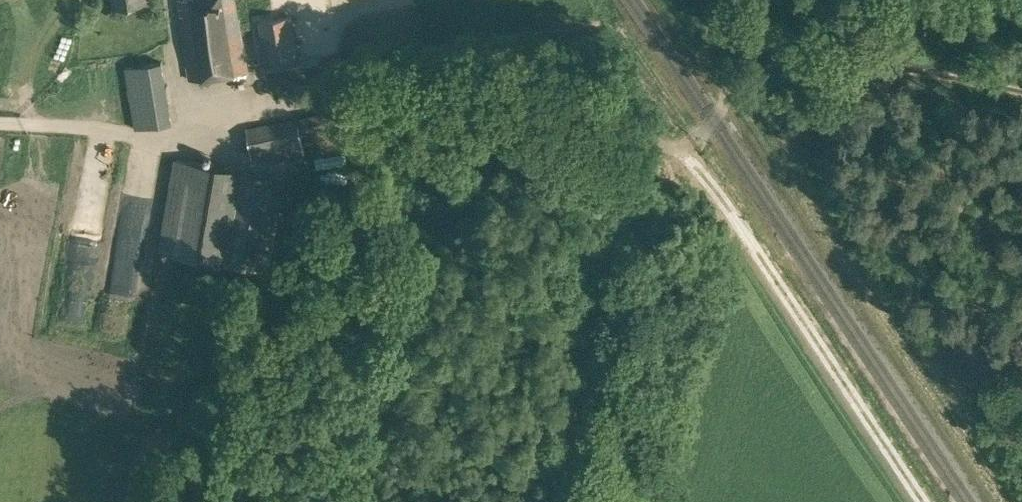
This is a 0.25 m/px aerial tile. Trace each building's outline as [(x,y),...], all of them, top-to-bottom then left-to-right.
[(191,77),(246,68),(235,0),(178,0),(191,77)] [(291,13),(258,19),(266,65),(300,59),(291,13)] [(125,65),(130,93),(136,126),(172,120),(161,59),(125,65)] [(362,104),(246,125),(253,161),(306,149),(318,146),(320,154),(350,148),(349,143),(369,137),(362,104)] [(245,168),(174,156),(159,249),(229,262),(245,168)] [(114,190),(92,189),(90,244),(112,245),(114,190)] [(154,270),(158,235),(133,232),(121,333),(143,336),(147,301),(138,300),(142,268),(154,270)]
